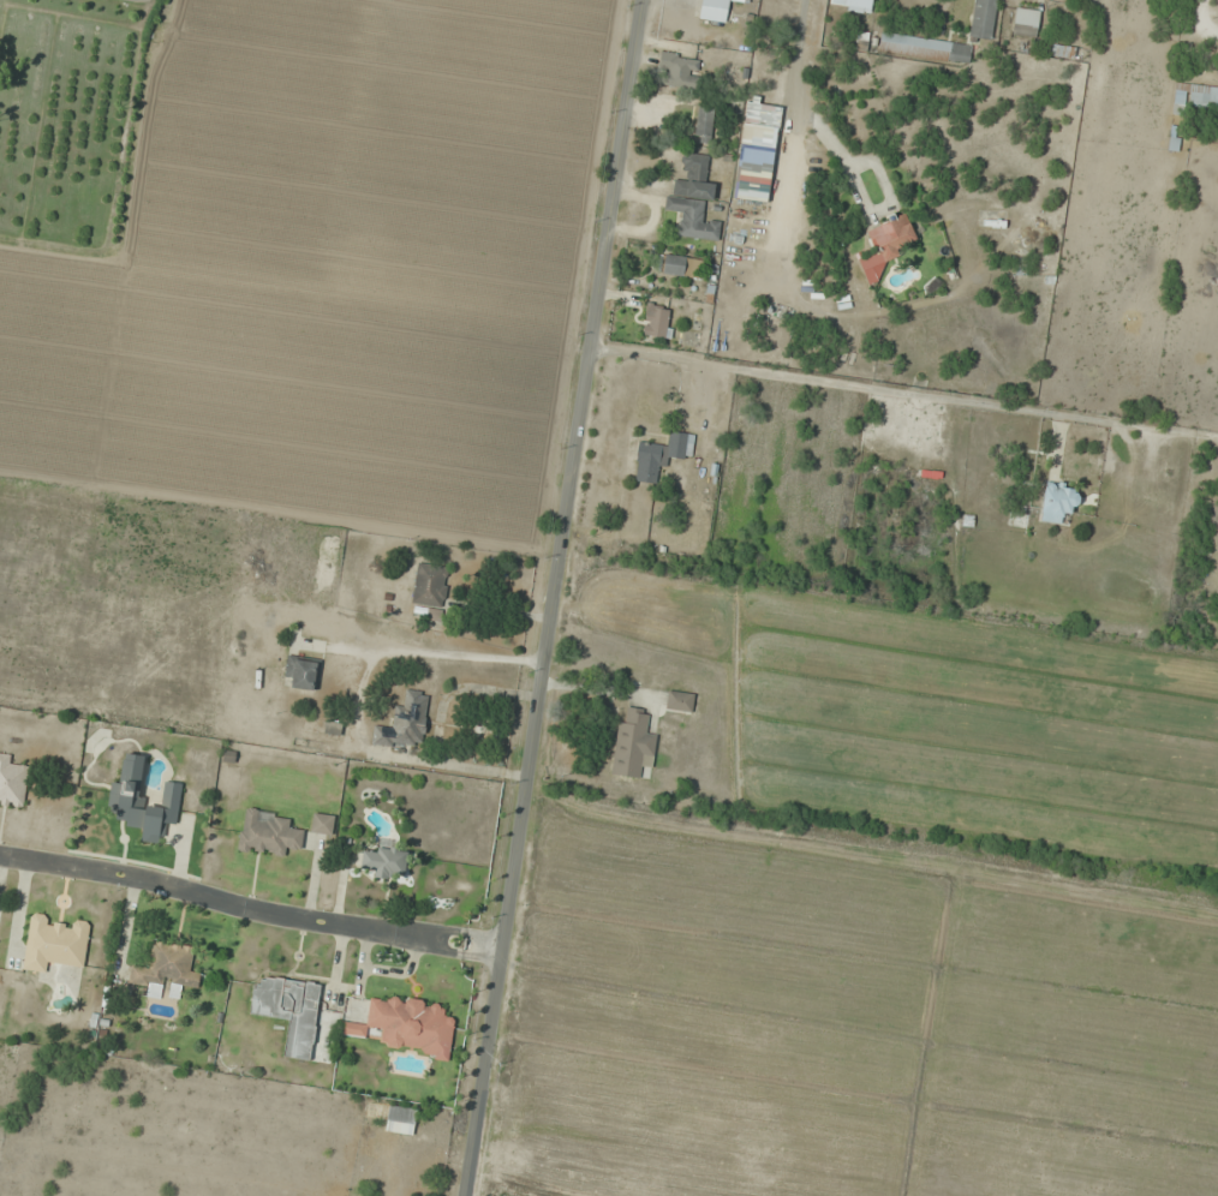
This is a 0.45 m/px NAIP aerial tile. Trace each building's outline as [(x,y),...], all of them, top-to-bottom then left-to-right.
[(699,20),(727,23),(729,1),(750,3),(750,0),(701,0),(699,20)] [(872,9),(872,0),(832,0),(832,9),(872,9)] [(968,36),(989,40),(997,0),(975,0),(968,36)] [(1012,35),(1035,38),(1038,11),(1015,8),(1012,35)] [(971,45),(880,33),(877,53),(968,65),(971,45)] [(1074,49),(1053,46),(1051,55),(1073,59),(1074,49)] [(697,88),(700,57),(660,53),(657,84),(697,88)] [(1188,108),(1217,109),(1217,86),(1188,86),(1188,108)] [(768,203),(780,107),(759,104),(760,99),(746,98),(733,198),(768,203)] [(713,108),(697,107),(694,142),(710,144),(713,108)] [(677,236),(718,240),(720,222),(703,220),(705,200),(712,201),(714,183),(705,183),(708,156),(685,154),(682,180),(674,179),(673,197),(666,196),(665,210),(680,211),(677,236)] [(918,243),(903,213),(865,231),(880,261),(918,243)] [(702,279),(705,260),(659,253),(656,272),(702,279)] [(644,337),(669,337),(669,305),(644,305),(644,337)] [(639,442),(634,481),(656,484),(658,466),(666,467),(667,457),(689,460),(692,434),(669,431),(667,445),(639,442)] [(1074,485),(1044,481),(1040,514),(1069,518),(1074,485)] [(448,567),(418,562),(411,603),(429,606),(426,622),(440,624),(448,567)] [(284,675),(293,676),(292,687),(314,691),(319,662),(287,657),(284,675)] [(428,692),(405,690),(404,706),(394,705),(392,726),(373,725),(372,743),(423,747),(428,692)] [(692,712),(694,694),(667,690),(665,708),(692,712)] [(612,776),(640,779),(642,756),(654,757),(657,735),(645,734),(648,710),(620,707),(612,776)] [(24,807),(28,769),(16,767),(17,755),(0,753),(0,805),(24,807)] [(182,783),(163,781),(161,804),(139,801),(144,755),(124,753),(120,783),(110,782),(107,811),(116,812),(115,823),(142,826),(140,842),(161,844),(164,822),(177,824),(182,783)] [(289,846),(302,848),(304,830),(290,828),(292,815),(243,808),(237,850),(287,857),(289,846)] [(334,815),(313,813),(311,832),(332,835),(334,815)] [(406,848),(362,847),(361,876),(405,877),(406,848)] [(84,967),(91,922),(30,914),(22,970),(46,973),(47,962),(84,967)] [(129,982),(198,989),(199,972),(190,971),(193,946),(153,942),(150,965),(131,963),(129,982)] [(321,983),(256,974),(251,1015),(289,1020),(283,1057),(311,1061),(321,983)] [(366,1026),(383,1029),(381,1045),(449,1056),(454,1018),(442,1016),(444,1005),(371,995),(366,1026)] [(412,1135),(417,1110),(390,1105),(385,1130),(412,1135)]
